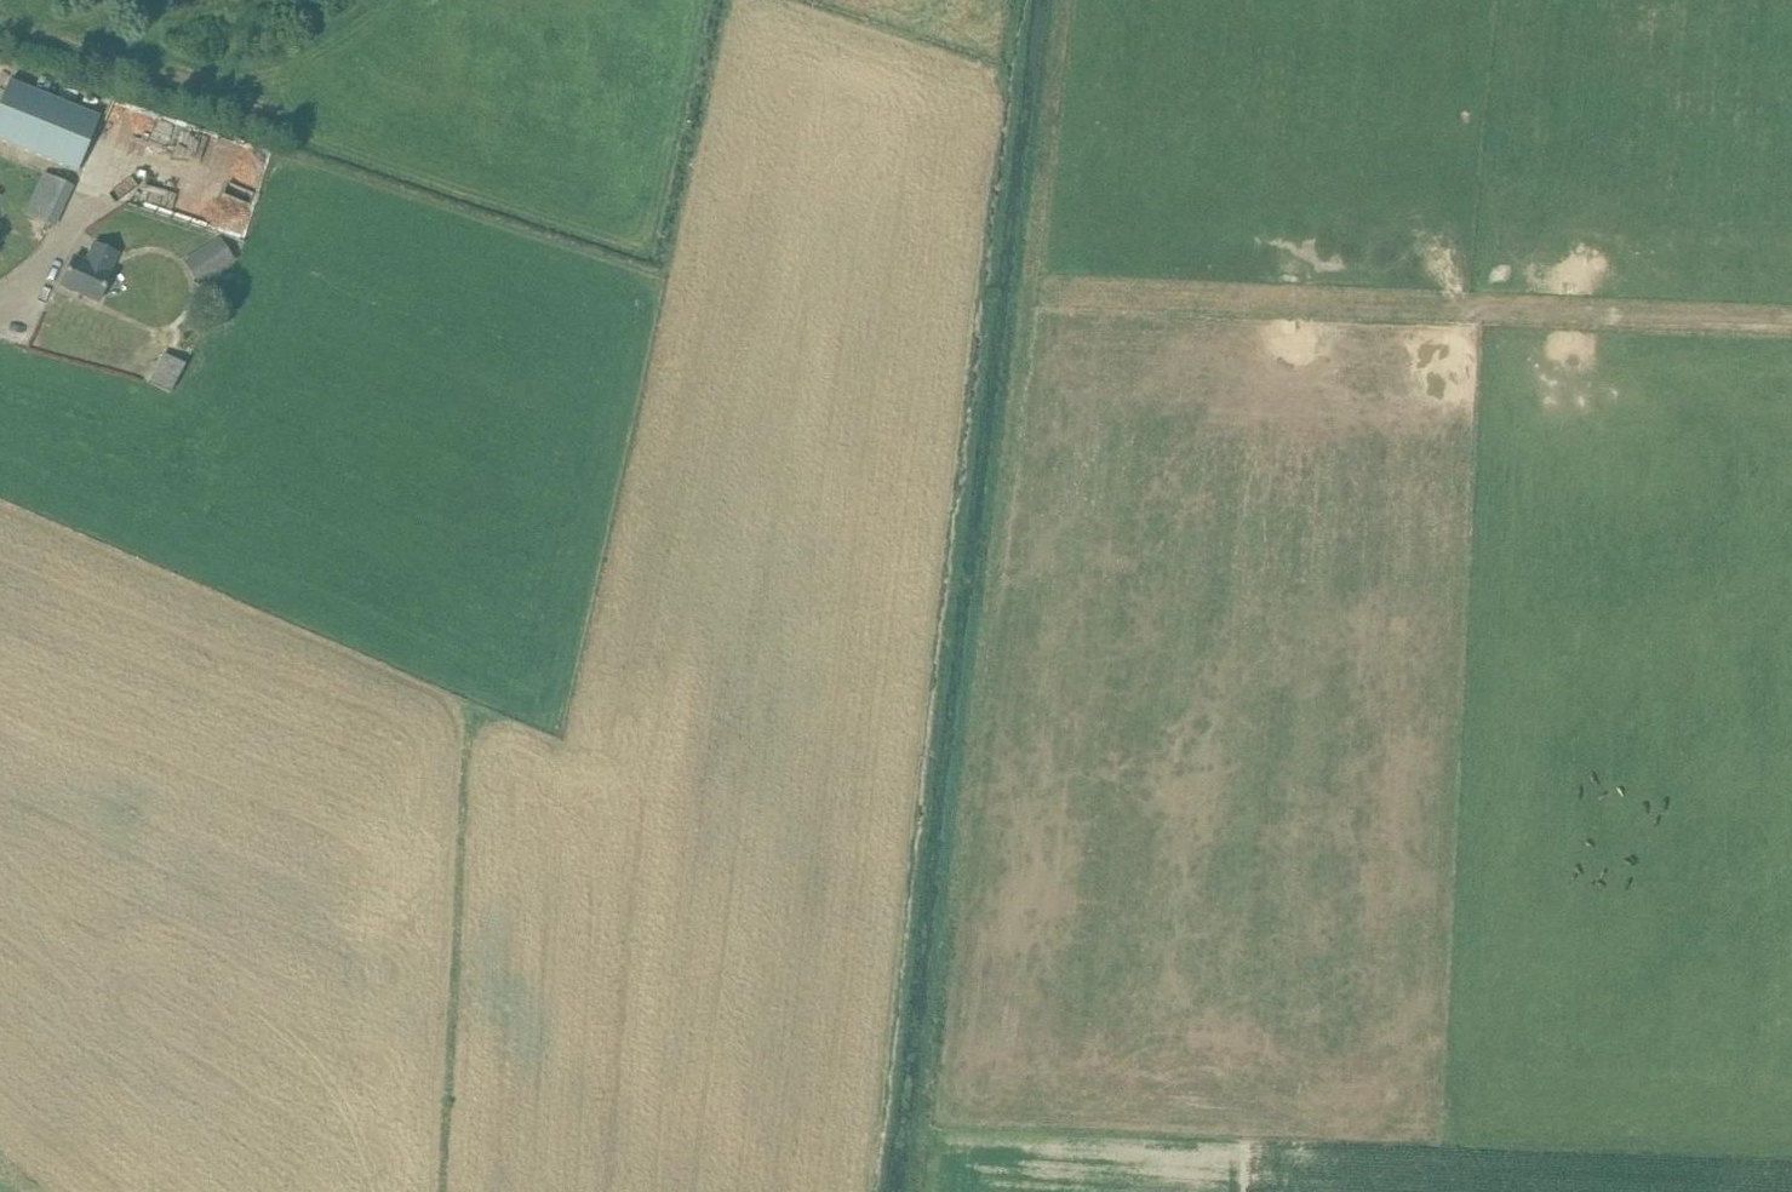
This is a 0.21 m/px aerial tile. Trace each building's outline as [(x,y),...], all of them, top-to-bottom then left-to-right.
[(0,103),(0,139),(82,166),(100,110),(7,81),(0,103)] [(73,187),(44,172),(24,214),(55,227),(73,187)] [(235,260),(219,237),(183,261),(200,285),(235,260)] [(120,253),(93,242),(85,260),(75,256),(61,287),(98,303),(120,253)] [(185,364),(164,352),(148,381),(171,393),(185,364)]
